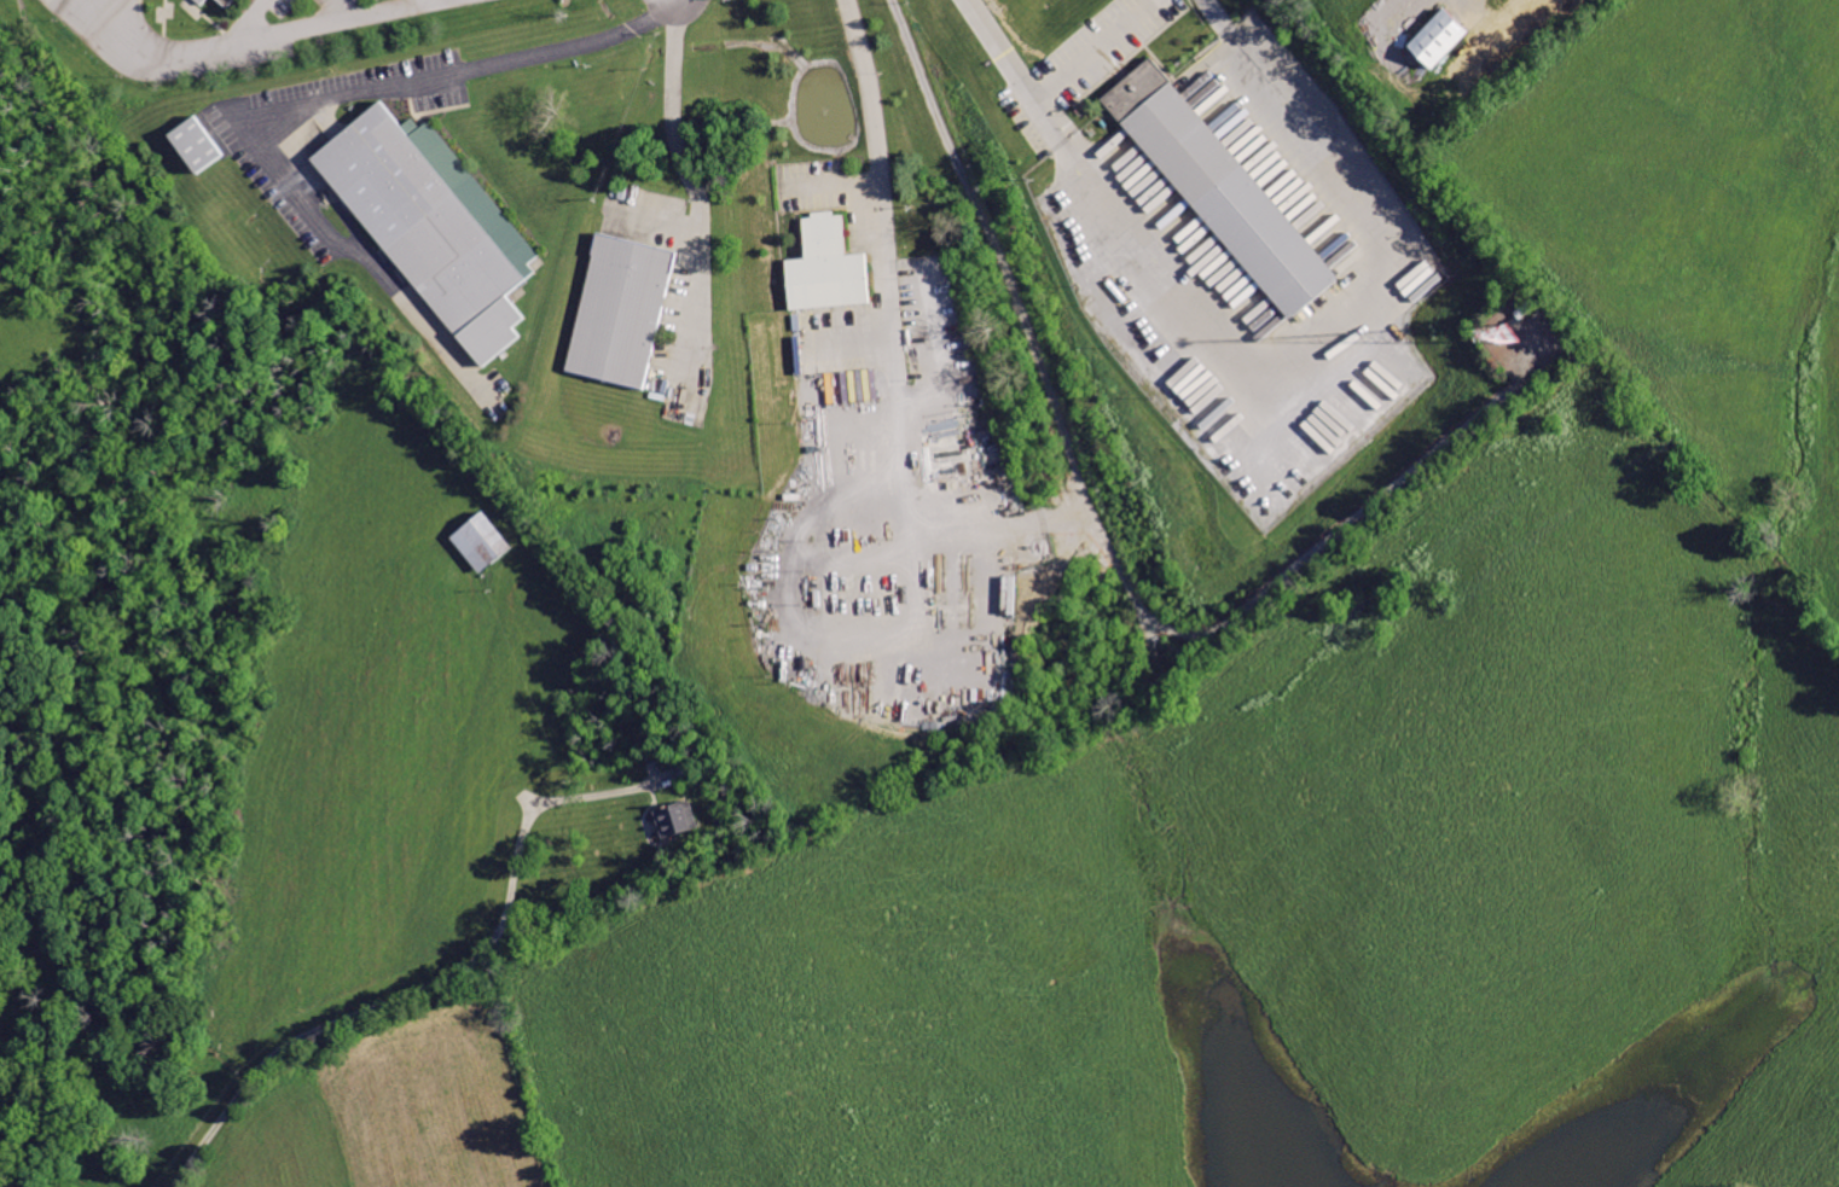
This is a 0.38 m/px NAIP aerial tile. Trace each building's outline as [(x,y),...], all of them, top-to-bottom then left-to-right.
[(233,13),(246,0),(219,0),(233,13)] [(1470,32),(1445,8),(1408,46),(1433,70),(1470,32)] [(1109,105),(1292,321),(1341,280),(1159,64),(1109,105)] [(315,162),(487,370),(526,337),(516,327),(529,316),(510,295),(538,272),(532,262),(541,254),(435,121),(417,136),(388,101),(315,162)] [(198,115),(170,136),(201,175),(227,155),(198,115)] [(793,314),(882,304),(877,255),(854,257),(849,214),(808,217),(813,262),(788,264),(793,314)] [(605,234),(570,371),(649,391),(685,255),(605,234)] [(454,541),(481,575),(515,548),(488,514),(454,541)] [(697,830),(692,803),(655,810),(660,837),(697,830)]
